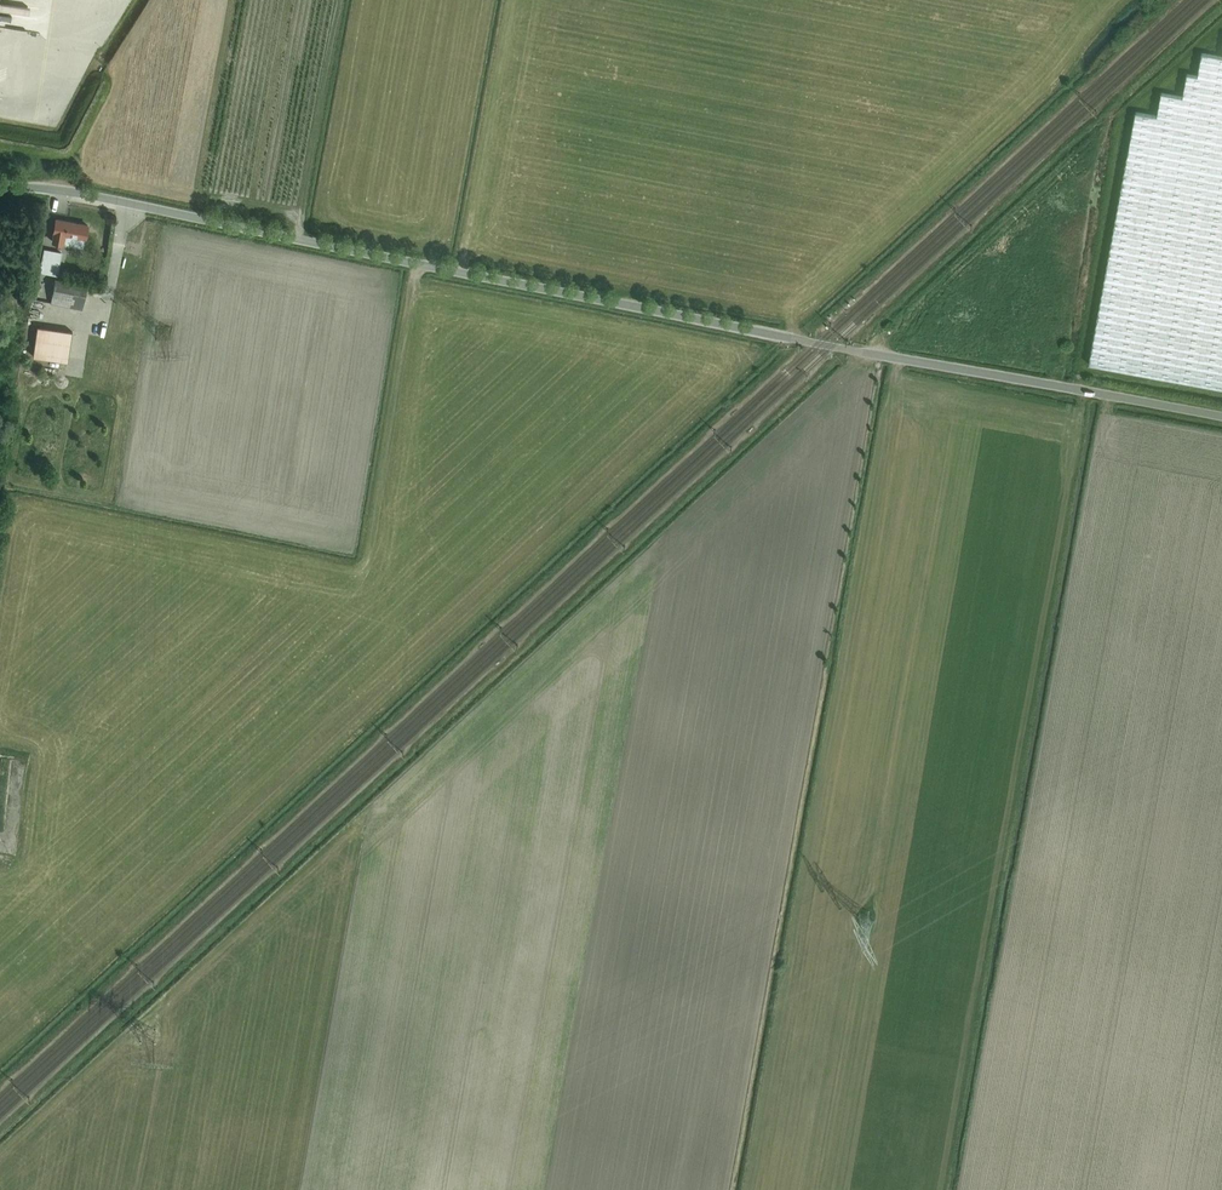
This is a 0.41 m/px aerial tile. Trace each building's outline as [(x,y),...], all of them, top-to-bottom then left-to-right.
[(1089,364),(1221,388),(1221,56),(1201,53),(1197,76),(1186,74),(1182,96),(1161,93),(1157,115),(1135,111),(1089,364)] [(87,225),(56,219),(52,241),(83,247),(87,225)] [(53,251),(44,250),(42,250),(38,271),(49,273),(53,251)] [(55,278),(51,302),(81,308),(86,284),(55,278)] [(32,355),(45,357),(67,360),(71,332),(50,328),(37,326),(32,355)] [(167,368),(170,353),(159,350),(156,366),(167,368)]
